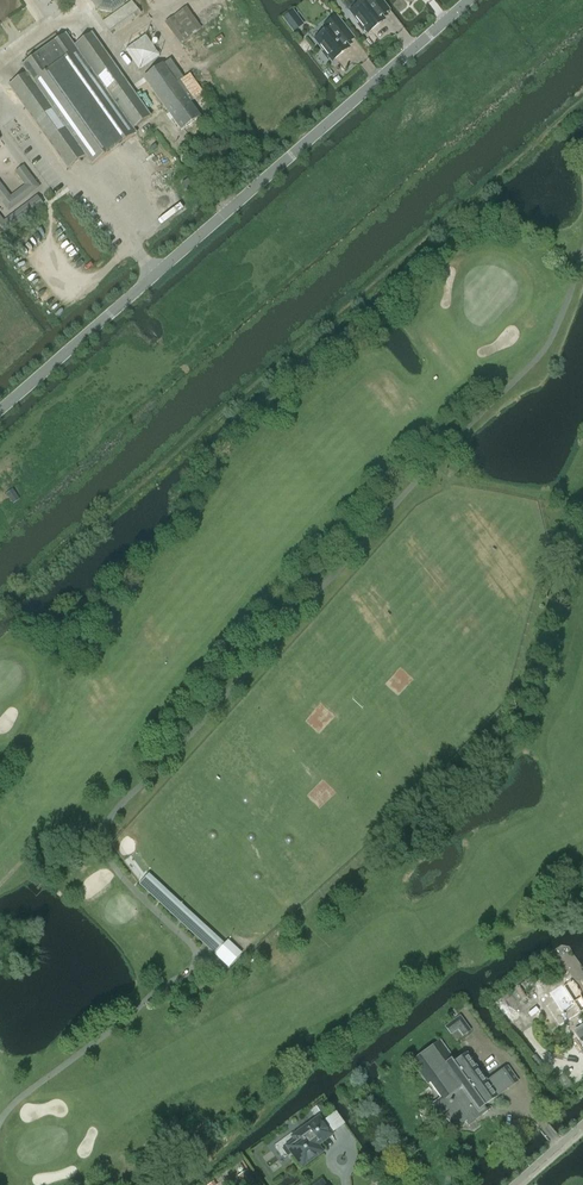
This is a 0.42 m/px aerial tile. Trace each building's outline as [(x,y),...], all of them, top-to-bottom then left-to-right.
[(380,0),(360,0),(362,2),(350,12),(359,24),(357,25),(363,32),(364,30),(367,34),(384,20),(381,17),(388,11),(380,0)] [(345,44),(353,39),(336,17),(324,27),(327,30),(314,40),(324,52),(322,53),(327,59),(329,58),(331,61),(348,48),(345,44)] [(85,155),(92,165),(136,133),(133,129),(150,116),(91,33),(74,45),(65,34),(21,65),(26,72),(9,85),(67,168),(85,155)] [(163,64),(143,78),(181,130),(200,117),(189,102),(203,93),(189,74),(176,84),(176,83),(182,78),(169,61),(163,65),(163,64)] [(9,208),(36,186),(21,167),(15,172),(25,185),(10,196),(0,183),(0,196),(9,208)] [(181,183),(187,192),(193,187),(187,179),(181,183)] [(2,236),(43,204),(38,198),(4,224),(0,220),(0,233),(2,236)] [(227,940),(214,954),(228,967),(241,953),(227,940)] [(580,1013),(582,1011),(582,1002),(577,989),(570,982),(563,987),(562,985),(549,993),(562,1013),(575,1005),(580,1013)] [(458,1029),(463,1036),(470,1031),(460,1016),(445,1027),(451,1034),(458,1029)] [(452,1124),(459,1125),(460,1127),(466,1123),(467,1125),(482,1114),(479,1110),(518,1081),(507,1066),(487,1081),(467,1054),(453,1064),(451,1061),(454,1059),(453,1059),(440,1041),(435,1045),(417,1058),(411,1062),(427,1084),(430,1082),(442,1100),(433,1106),(443,1121),(446,1119),(450,1125),(452,1124)] [(319,1118),(304,1128),(302,1128),(297,1131),(297,1133),(300,1137),(288,1146),(301,1165),(321,1151),(316,1145),(330,1134),(319,1118)] [(247,1171),(238,1177),(243,1184),(249,1184),(254,1182),(247,1171)]
